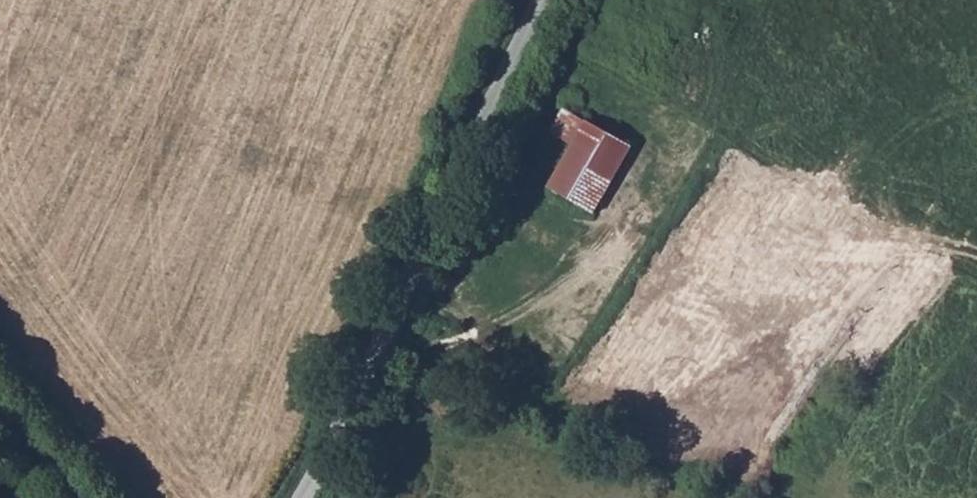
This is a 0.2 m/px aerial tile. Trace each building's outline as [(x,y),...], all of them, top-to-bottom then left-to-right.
[(625,144),(583,120),(546,187),(590,212),(625,144)]
